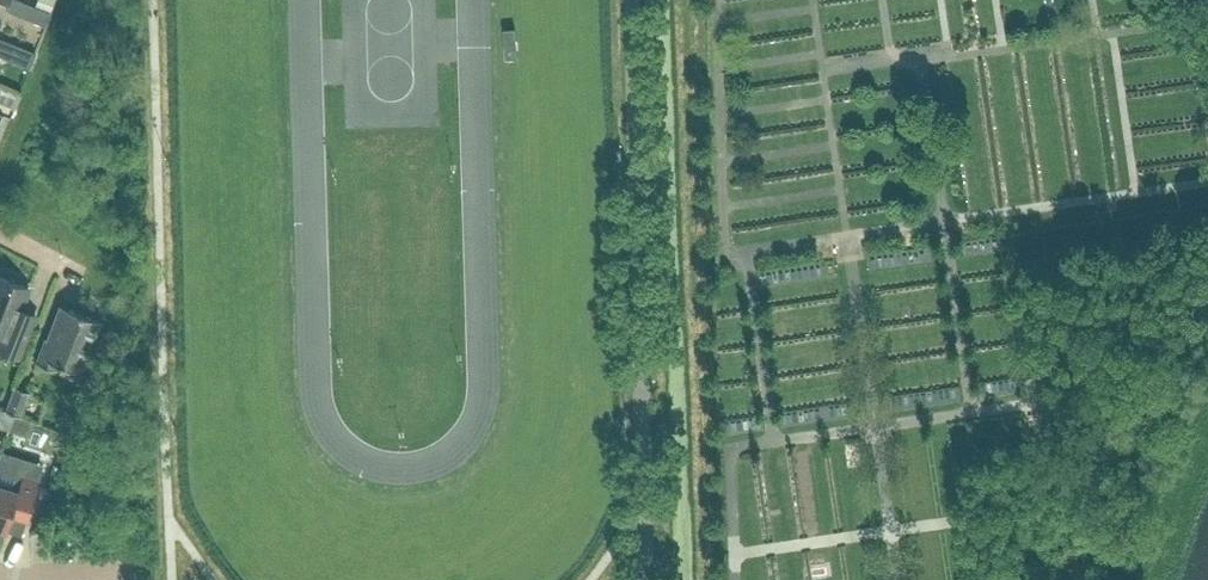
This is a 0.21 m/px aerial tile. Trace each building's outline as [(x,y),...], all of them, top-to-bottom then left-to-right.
[(53,0),(38,0),(34,11),(48,15),(53,0)] [(32,22),(35,7),(10,1),(6,16),(32,22)] [(17,48),(29,54),(38,38),(26,32),(17,48)] [(20,65),(25,53),(0,43),(0,57),(20,65)] [(0,276),(0,333),(7,335),(1,349),(18,356),(35,314),(19,308),(27,287),(0,276)] [(99,319),(59,304),(46,337),(44,337),(35,361),(53,368),(56,362),(79,370),(99,319)] [(18,415),(27,390),(14,385),(4,409),(18,415)] [(0,468),(0,531),(1,528),(4,529),(10,511),(25,516),(37,479),(0,468)]
